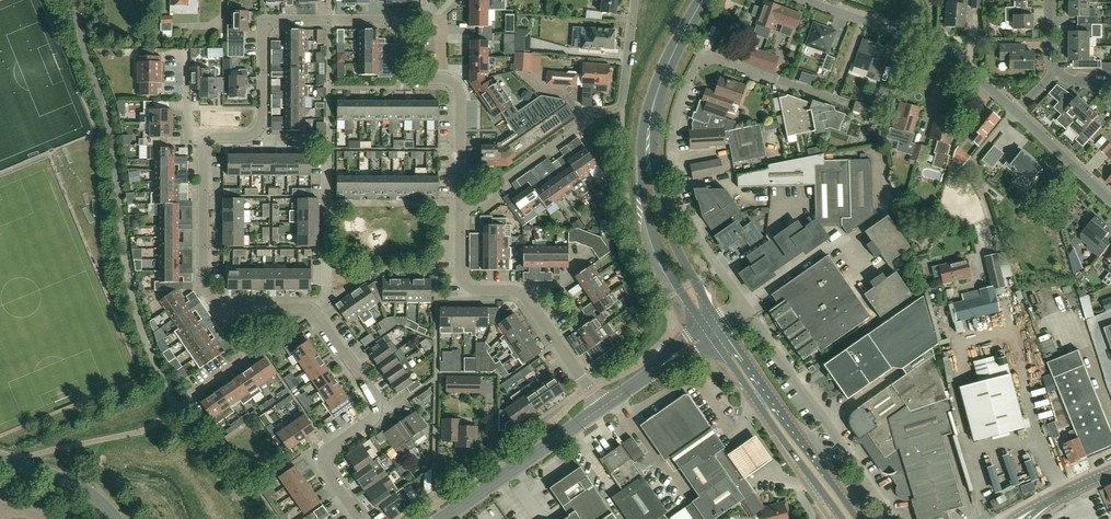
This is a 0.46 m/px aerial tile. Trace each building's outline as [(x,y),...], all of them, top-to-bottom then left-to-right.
[(170,5),(170,13),(197,14),(198,0),(170,0),(170,5)] [(470,10),(488,10),(488,0),(470,0),(470,10)] [(618,0),(595,0),(602,1),(600,12),(616,14),(618,0)] [(964,27),(967,0),(959,0),(959,4),(947,3),(945,25),(964,27)] [(972,8),(982,9),(983,0),(972,0),(972,8)] [(755,7),(752,15),(759,18),(757,24),(765,27),(771,29),(774,22),(774,21),(779,7),(766,2),(763,10),(762,10),(755,7)] [(1094,8),(1090,9),(1090,3),(1070,2),(1070,16),(1083,16),(1083,24),(1084,24),(1098,24),(1098,16),(1096,16),(1096,11),(1094,8)] [(779,7),(774,21),(774,22),(783,25),(780,33),(790,37),(793,28),(795,29),(800,14),(779,7)] [(1014,7),(1005,7),(1005,22),(1013,22),(1013,30),(1032,29),(1033,29),(1033,15),(1019,15),(1019,7),(1014,7)] [(470,10),(470,27),(479,27),(479,34),(492,34),(492,27),(488,27),(488,10),(470,10)] [(247,32),(247,21),(250,21),(250,12),(233,12),(233,26),(228,26),(228,44),(244,44),(244,38),(244,32),(247,32)] [(172,31),(172,16),(161,16),(161,31),(172,31)] [(828,53),(836,31),(814,23),(806,45),(828,53)] [(1090,46),(1090,37),(1096,37),(1096,32),(1102,32),(1102,24),(1098,24),(1084,24),(1084,32),(1070,32),(1070,46),(1090,46)] [(590,36),(582,36),(581,49),(600,51),(600,48),(614,49),(615,30),(591,28),(590,36)] [(515,51),(529,52),(530,29),(516,29),(515,51)] [(305,41),(305,30),(284,30),(284,41),(305,41)] [(379,41),(379,39),(379,30),(358,30),(358,41),(379,41)] [(479,41),(470,41),(470,58),(488,58),(488,41),(492,41),(492,34),(479,34),(479,41)] [(515,44),(515,35),(505,35),(505,44),(515,44)] [(378,52),(378,44),(385,44),(385,39),(379,39),(379,41),(358,41),(358,52),(378,52)] [(858,55),(854,66),(859,68),(870,72),(868,77),(878,80),(888,53),(870,46),(871,43),(863,40),(858,55)] [(308,41),(305,41),(284,41),(284,50),(278,50),(278,55),(285,55),(285,53),(305,52),(308,52),(308,41)] [(737,46),(722,41),(717,54),(733,59),(737,46)] [(244,57),(244,44),(228,44),(228,57),(244,57)] [(1020,53),(1020,50),(1020,45),(1000,45),(1000,59),(1010,59),(1010,69),(1033,69),(1033,53),(1020,53)] [(1090,56),(1090,50),(1090,46),(1070,46),(1070,60),(1084,60),(1084,68),(1102,68),(1102,63),(1102,60),(1095,60),(1095,56),(1090,56)] [(758,67),(763,52),(747,47),(742,62),(758,67)] [(305,64),(305,63),(305,52),(285,53),(285,55),(285,64),(305,64)] [(378,64),(378,61),(378,52),(358,52),(358,64),(378,64)] [(763,52),(758,67),(773,73),(778,57),(763,52)] [(324,63),(324,53),(315,53),(315,63),(324,63)] [(533,54),(515,53),(514,72),(532,73),(533,54)] [(835,58),(826,55),(822,69),(830,72),(835,58)] [(161,89),(161,56),(138,56),(138,96),(157,96),(157,89),(161,89)] [(470,58),(470,83),(484,79),(484,74),(488,74),(488,58),(470,58)] [(379,75),(379,66),(385,66),(385,61),(378,61),(378,64),(358,64),(358,75),(379,75)] [(308,63),(305,63),(305,64),(285,64),(285,72),(278,72),(278,77),(285,77),(285,75),(305,75),(308,75),(308,63)] [(608,87),(610,65),(584,63),(583,74),(582,85),(582,95),(592,96),(592,94),(600,94),(600,92),(606,92),(607,87),(608,87)] [(1102,68),(1110,73),(1110,63),(1102,63),(1102,68)] [(217,97),(217,79),(205,79),(205,68),(191,68),(191,85),(200,85),(200,97),(217,97)] [(244,79),(247,79),(247,70),(239,70),(239,77),(230,77),(230,97),(244,97),(244,79)] [(579,85),(582,85),(583,74),(578,74),(576,71),(569,71),(568,72),(554,71),(547,71),(546,84),(579,86),(579,85)] [(305,86),(305,75),(285,75),(285,77),(285,86),(305,86)] [(499,94),(503,91),(494,77),(490,80),(486,83),(484,79),(470,83),(485,104),(499,94)] [(738,104),(744,86),(720,78),(715,93),(714,92),(712,95),(724,99),(722,105),(728,107),(730,101),(738,104)] [(308,86),(305,86),(285,86),(285,95),(278,95),(278,100),(285,100),(285,97),(305,97),(308,97),(308,86)] [(887,96),(889,89),(883,87),(880,94),(887,96)] [(714,92),(706,90),(702,101),(700,100),(696,113),(694,112),(691,119),(693,120),(692,124),(692,130),(721,128),(723,128),(723,131),(731,130),(734,121),(724,118),(728,107),(722,105),(724,99),(712,95),(714,92)] [(499,94),(485,104),(494,118),(501,113),(506,120),(517,112),(512,105),(513,104),(503,91),(499,94)] [(1073,122),(1088,106),(1078,96),(1074,100),(1067,93),(1054,107),(1062,115),(1064,112),(1073,122)] [(811,110),(807,111),(807,108),(809,103),(786,95),(786,97),(779,98),(782,115),(784,124),(787,137),(815,131),(815,130),(823,128),(823,130),(830,128),(839,131),(845,114),(835,111),(834,107),(824,104),(823,107),(811,110)] [(481,166),(508,166),(551,136),(573,121),(562,104),(560,106),(540,96),(517,112),(506,120),(517,136),(502,146),(481,146),(481,166)] [(305,108),(305,97),(285,97),(285,100),(285,108),(305,108)] [(348,130),(349,130),(349,101),(337,101),(337,121),(345,121),(345,130),(348,130)] [(353,121),(360,121),(360,101),(349,101),(349,130),(348,130),(348,134),(353,134),(353,121)] [(367,130),(371,130),(371,101),(360,101),(360,121),(367,121),(367,130)] [(375,121),(382,121),(382,101),(371,101),(371,130),(375,130),(375,121)] [(393,130),(393,101),(382,101),(382,121),(389,121),(389,130),(393,130)] [(397,121),(404,121),(405,101),(393,101),(393,130),(397,130),(397,121)] [(416,130),(416,101),(405,101),(404,121),(404,130),(412,130),(416,130)] [(420,121),(427,121),(427,101),(416,101),(416,130),(420,130),(420,121)] [(434,130),(438,130),(438,105),(438,104),(438,101),(427,101),(427,121),(434,121),(434,130)] [(864,115),(878,120),(878,109),(855,101),(852,111),(864,115)] [(172,124),(172,110),(157,110),(158,102),(144,102),(144,115),(147,115),(147,124),(172,124)] [(895,129),(892,140),(898,142),(896,151),(911,155),(910,159),(916,161),(921,146),(914,144),(911,143),(914,133),(912,133),(919,108),(903,103),(899,116),(897,115),(893,129),(895,129)] [(1086,144),(1089,141),(1102,126),(1095,119),(1099,115),(1088,106),(1073,122),(1069,127),(1079,136),(1079,137),(1086,144)] [(305,119),(305,108),(285,108),(285,117),(278,117),(278,122),(284,122),(284,119),(305,119)] [(984,137),(998,119),(985,108),(984,109),(975,120),(970,127),(975,131),(970,138),(978,145),(985,137),(984,137)] [(949,145),(954,128),(947,126),(949,117),(937,114),(930,138),(938,141),(935,152),(937,153),(932,167),(944,170),(949,155),(947,155),(950,145),(949,145)] [(784,124),(782,115),(776,117),(778,125),(784,124)] [(878,125),(878,120),(864,115),(865,121),(878,125)] [(305,131),(305,119),(284,119),(284,122),(284,131),(305,131)] [(172,137),(172,124),(147,124),(147,132),(143,132),(143,145),(147,145),(158,146),(158,137),(172,137)] [(733,163),(766,156),(760,125),(731,130),(723,131),(723,128),(721,128),(692,130),(689,130),(690,148),(704,148),(704,145),(729,144),(733,163)] [(405,148),(405,141),(405,140),(394,140),(394,148),(405,148)] [(1108,140),(1100,149),(1105,154),(1110,147),(1110,143),(1108,140)] [(570,151),(575,148),(571,142),(566,145),(570,151)] [(158,148),(158,146),(147,145),(147,159),(154,159),(175,159),(175,157),(175,148),(158,148)] [(991,169),(1003,154),(993,145),(981,160),(991,169)] [(921,146),(916,161),(923,163),(927,148),(921,146)] [(586,148),(579,153),(575,148),(570,151),(574,156),(576,155),(589,172),(598,165),(586,148)] [(803,150),(804,156),(819,154),(819,148),(803,150)] [(1043,169),(1019,149),(1014,155),(1012,154),(1003,165),(1015,174),(1017,171),(1032,183),(1043,169)] [(872,206),(871,160),(824,161),(823,154),(768,165),(768,169),(738,175),(737,175),(737,187),(814,185),(815,221),(819,227),(841,226),(847,234),(877,213),(872,206)] [(962,168),(969,158),(964,154),(956,163),(962,168)] [(240,176),(240,155),(228,155),(228,176),(240,176)] [(252,176),(252,155),(240,155),(240,176),(252,176)] [(264,175),(264,155),(252,155),(252,176),(264,175)] [(275,176),(275,155),(264,155),(264,175),(275,176)] [(287,175),(287,155),(275,155),(275,176),(287,175)] [(299,175),(299,155),(287,155),(287,175),(299,175)] [(311,162),(311,155),(299,155),(299,175),(311,176),(311,163),(311,162)] [(576,155),(574,156),(567,161),(571,167),(579,178),(580,178),(589,172),(576,155)] [(174,170),(174,162),(181,162),(181,157),(175,157),(175,159),(154,159),(154,170),(174,170)] [(693,180),(723,174),(720,159),(690,165),(693,180)] [(556,169),(560,166),(557,160),(552,163),(556,169)] [(583,184),(580,178),(579,178),(571,167),(564,171),(560,166),(556,169),(560,175),(562,173),(574,190),(583,184)] [(537,182),(542,179),(535,168),(530,171),(537,182)] [(174,182),(174,179),(174,170),(154,170),(154,182),(174,182)] [(136,181),(135,171),(128,171),(130,182),(136,181)] [(562,173),(560,175),(553,179),(565,196),(574,190),(562,173)] [(348,200),(349,177),(337,177),(337,196),(345,196),(345,200),(348,200)] [(360,196),(360,177),(349,177),(348,200),(352,200),(352,196),(360,196)] [(371,200),(371,177),(360,177),(360,196),(367,196),(367,200),(371,200)] [(382,196),(382,177),(371,177),(371,200),(374,200),(374,196),(382,196)] [(393,200),(393,177),(382,177),(382,196),(390,196),(390,200),(393,200)] [(404,196),(404,177),(393,177),(393,200),(397,200),(397,196),(404,196)] [(415,200),(415,177),(404,177),(404,196),(412,196),(412,200),(415,200)] [(427,196),(427,177),(415,177),(415,200),(419,200),(419,196),(427,196)] [(438,196),(438,177),(427,177),(427,196),(434,196),(434,200),(438,200),(438,196)] [(174,193),(174,184),(181,184),(181,179),(174,179),(174,182),(154,182),(154,193),(174,193)] [(565,196),(553,179),(546,184),(542,179),(537,182),(541,187),(544,186),(556,203),(565,196)] [(515,189),(520,186),(516,180),(511,184),(515,189)] [(535,192),(531,187),(524,191),(520,186),(515,189),(519,195),(522,193),(534,210),(542,204),(543,204),(535,192)] [(541,187),(535,192),(543,204),(542,204),(546,209),(556,203),(544,186),(541,187)] [(707,223),(713,230),(740,211),(725,189),(695,191),(701,216),(706,223),(707,223)] [(174,193),(154,193),(152,193),(152,204),(154,204),(174,204),(174,193)] [(522,193),(519,195),(512,200),(508,194),(503,198),(506,202),(509,206),(517,218),(522,226),(526,223),(522,218),(534,210),(522,193)] [(244,211),(244,199),(223,199),(223,211),(244,211)] [(319,211),(319,199),(298,199),(298,211),(319,211)] [(179,215),(179,206),(185,206),(185,202),(178,202),(178,204),(174,204),(154,204),(154,214),(159,215),(179,215)] [(599,221),(603,216),(597,210),(592,215),(599,221)] [(244,223),(244,211),(223,211),(223,223),(244,223)] [(319,223),(319,211),(298,211),(292,211),(292,223),(298,223),(319,223)] [(179,226),(179,224),(179,215),(159,215),(159,226),(179,226)] [(887,264),(910,248),(887,215),(864,232),(871,242),(866,245),(874,258),(880,254),(887,264)] [(1110,244),(1110,243),(1105,238),(1109,233),(1104,229),(1107,226),(1096,217),(1081,234),(1081,240),(1088,246),(1088,248),(1099,258),(1103,253),(1110,244)] [(504,236),(504,225),(506,225),(506,218),(492,218),(492,225),(483,225),(483,234),(476,234),(476,239),(483,240),(483,237),(504,236)] [(797,223),(775,239),(786,255),(800,245),(805,253),(827,238),(819,227),(815,222),(810,226),(806,221),(799,226),(797,223)] [(244,234),(244,223),(223,223),(223,234),(244,234)] [(319,235),(319,223),(298,223),(298,235),(319,235)] [(736,223),(716,237),(725,250),(737,241),(741,247),(747,242),(751,247),(763,239),(752,223),(741,231),(736,223)] [(179,237),(179,229),(185,229),(185,224),(179,224),(179,226),(159,226),(159,237),(179,237)] [(578,244),(583,231),(578,229),(568,229),(568,243),(575,243),(578,244)] [(585,246),(590,233),(583,231),(578,244),(585,246)] [(591,248),(600,237),(590,233),(585,246),(591,248)] [(244,247),(244,234),(223,234),(223,247),(244,247)] [(319,247),(319,235),(298,235),(298,247),(319,247)] [(509,236),(504,236),(483,237),(483,240),(483,248),(504,248),(509,248),(509,236)] [(925,240),(919,236),(916,242),(922,245),(925,240)] [(179,249),(179,246),(179,237),(159,237),(159,249),(179,249)] [(606,246),(600,237),(591,248),(595,253),(606,246)] [(781,258),(770,242),(748,257),(750,260),(742,265),(746,270),(740,274),(752,291),(773,276),(768,268),(781,258)] [(179,260),(179,251),(185,251),(185,246),(179,246),(179,249),(159,249),(159,260),(179,260)] [(599,260),(610,252),(606,246),(595,253),(599,260)] [(535,268),(535,247),(523,247),(523,268),(532,268),(532,274),(538,274),(538,268),(535,268)] [(546,268),(546,247),(535,247),(535,268),(538,268),(546,268)] [(557,268),(557,247),(546,247),(546,268),(554,268),(554,274),(560,274),(560,268),(557,268)] [(568,268),(568,247),(557,247),(557,268),(560,268),(568,268)] [(504,259),(504,248),(483,248),(483,256),(476,256),(476,262),(483,262),(483,259),(504,259)] [(833,257),(835,261),(843,256),(841,252),(833,257)] [(995,254),(985,257),(990,276),(992,286),(993,286),(994,290),(1004,287),(995,254)] [(819,352),(870,316),(827,255),(771,295),(778,305),(768,312),(802,360),(818,349),(819,352)] [(509,259),(504,259),(483,259),(483,262),(483,270),(509,270),(509,259)] [(971,277),(966,259),(939,266),(932,267),(935,278),(941,276),(943,284),(971,277)] [(179,271),(179,269),(179,260),(159,260),(159,271),(179,271)] [(1083,269),(1081,263),(1072,266),(1074,273),(1083,269)] [(581,286),(598,274),(592,265),(575,277),(580,284),(574,287),(577,292),(583,289),(581,286)] [(179,282),(179,273),(185,273),(185,269),(179,269),(179,271),(159,271),(159,282),(155,282),(155,290),(168,290),(168,282),(179,282)] [(240,290),(240,270),(228,270),(228,290),(240,290)] [(252,290),(252,270),(240,270),(240,290),(252,290)] [(264,290),(264,270),(252,270),(252,290),(264,290)] [(275,290),(275,270),(264,270),(264,290),(275,290)] [(287,290),(287,270),(275,270),(275,290),(287,290)] [(299,290),(299,270),(287,270),(287,290),(299,290)] [(311,286),(311,270),(299,270),(299,290),(311,290),(311,286)] [(880,318),(912,295),(895,272),(885,279),(882,273),(869,282),(873,287),(863,294),(880,318)] [(184,284),(193,283),(192,274),(184,275),(184,284)] [(588,295),(605,283),(598,274),(581,286),(583,289),(588,295)] [(395,302),(395,280),(383,280),(383,282),(374,282),(377,293),(383,293),(383,302),(395,302)] [(407,302),(407,280),(395,280),(395,302),(407,302)] [(419,302),(419,280),(407,280),(407,302),(419,302)] [(431,302),(431,280),(419,280),(419,302),(431,302)] [(166,310),(182,299),(177,292),(181,289),(183,290),(183,282),(179,282),(168,282),(168,290),(168,291),(170,293),(159,301),(166,310)] [(594,304),(611,292),(605,283),(588,295),(592,302),(587,306),(590,311),(596,307),(594,304)] [(378,302),(365,284),(355,291),(368,309),(378,302)] [(1000,311),(994,290),(993,286),(992,286),(979,289),(979,290),(961,294),(963,301),(952,304),(957,322),(1000,311)] [(577,292),(574,287),(568,291),(572,296),(577,292)] [(368,309),(355,291),(345,298),(358,316),(363,323),(373,316),(368,309)] [(601,314),(601,313),(618,302),(611,292),(594,304),(596,307),(601,314)] [(633,302),(629,295),(624,298),(629,306),(633,302)] [(902,369),(931,348),(938,344),(935,332),(933,332),(923,296),(867,335),(823,365),(828,373),(827,374),(827,375),(827,376),(827,378),(828,379),(829,380),(830,380),(832,380),(833,379),(847,399),(891,369),(902,369)] [(358,316),(345,298),(335,305),(348,323),(358,316)] [(1103,301),(1107,311),(1110,309),(1110,298),(1103,301)] [(189,308),(187,306),(182,299),(166,310),(172,320),(189,308)] [(178,329),(195,317),(190,310),(196,306),(193,302),(187,306),(189,308),(172,320),(178,329)] [(585,315),(590,311),(587,306),(581,310),(585,315)] [(1094,316),(1092,307),(1083,309),(1086,319),(1094,316)] [(452,333),(452,308),(440,308),(440,332),(440,333),(452,333)] [(464,333),(464,308),(452,308),(452,333),(464,333)] [(476,327),(476,308),(464,308),(464,333),(472,333),(472,335),(475,335),(475,327),(476,327)] [(495,324),(495,311),(499,311),(499,308),(476,308),(476,327),(488,327),(488,324),(495,324)] [(514,313),(510,308),(504,311),(499,311),(495,311),(495,324),(498,324),(505,334),(521,323),(514,313)] [(643,321),(640,312),(632,318),(636,325),(643,321)] [(601,328),(601,327),(598,324),(606,319),(601,313),(601,314),(589,322),(577,330),(582,337),(577,341),(580,346),(581,345),(586,342),(584,340),(601,328)] [(201,327),(200,325),(195,317),(178,329),(174,332),(180,341),(185,338),(201,327)] [(152,328),(154,332),(159,329),(156,325),(158,324),(154,319),(150,321),(152,328)] [(395,320),(387,321),(390,330),(395,326),(395,320)] [(191,347),(208,336),(203,328),(208,325),(206,321),(200,325),(201,327),(185,338),(180,341),(187,350),(191,347)] [(390,330),(387,321),(386,321),(380,326),(382,329),(385,333),(390,330)] [(512,344),(527,333),(521,323),(505,334),(506,335),(503,337),(500,339),(502,342),(504,341),(508,347),(512,344)] [(597,358),(609,350),(602,341),(614,333),(607,323),(601,327),(601,328),(584,340),(586,342),(581,345),(586,352),(591,349),(597,358)] [(427,330),(419,326),(416,331),(425,335),(427,330)] [(519,354),(534,343),(527,333),(512,344),(519,354)] [(375,340),(370,334),(360,341),(365,347),(375,340)] [(377,365),(393,353),(386,344),(390,340),(386,335),(375,343),(379,348),(370,355),(377,365)] [(214,345),(213,343),(208,336),(191,347),(187,350),(193,359),(197,356),(214,345)] [(1053,338),(1041,343),(1046,356),(1051,353),(1058,351),(1053,338)] [(193,359),(200,369),(221,354),(216,346),(221,343),(218,339),(213,343),(214,345),(197,356),(193,359)] [(298,362),(315,350),(308,341),(302,345),(298,339),(284,348),(290,357),(293,354),(298,362)] [(574,350),(580,346),(577,341),(571,345),(574,350)] [(539,354),(541,353),(534,343),(519,354),(513,357),(516,361),(518,359),(523,365),(539,354)] [(169,349),(166,344),(160,348),(159,349),(163,353),(169,349)] [(448,355),(464,355),(464,347),(448,347),(448,355)] [(949,407),(947,399),(933,355),(931,348),(902,369),(906,374),(896,381),(891,384),(854,410),(852,412),(850,414),(849,417),(848,419),(848,422),(849,424),(849,427),(851,429),(869,455),(879,471),(882,473),(885,474),(888,475),(889,475),(896,486),(896,488),(895,490),(896,492),(896,494),(897,496),(898,498),(900,499),(902,500),(904,501),(906,501),(908,501),(911,500),(917,518),(938,518),(943,517),(941,513),(963,506),(942,436),(951,434),(945,412),(947,411),(948,411),(949,410),(949,409),(949,407)] [(305,371),(321,360),(315,350),(298,362),(305,371)] [(1023,428),(1003,350),(995,352),(996,356),(973,362),(979,383),(959,388),(973,441),(1023,428)] [(1086,456),(1089,455),(1089,456),(1089,455),(1110,446),(1110,430),(1079,350),(1054,360),(1051,353),(1046,356),(1049,363),(1048,363),(1073,424),(1086,456)] [(384,374),(399,363),(393,353),(377,365),(384,374)] [(530,364),(534,370),(544,363),(540,357),(530,364)] [(267,381),(276,374),(265,358),(256,365),(267,381)] [(461,372),(461,359),(452,359),(452,362),(452,372),(460,372),(461,372)] [(312,381),(328,370),(321,360),(305,371),(312,381)] [(452,362),(440,362),(440,372),(452,372),(452,362)] [(390,384),(406,373),(399,363),(384,374),(390,384)] [(258,387),(267,381),(256,365),(247,371),(258,387)] [(532,371),(528,365),(521,371),(525,376),(532,371)] [(319,391),(335,380),(328,370),(312,381),(319,391)] [(261,391),(258,387),(247,371),(237,377),(252,398),(261,391)] [(519,381),(525,376),(521,371),(511,377),(515,383),(519,381)] [(410,393),(421,385),(418,380),(413,383),(406,373),(390,384),(397,394),(406,388),(410,393)] [(1056,384),(1052,374),(1044,377),(1047,388),(1056,384)] [(560,386),(553,376),(543,383),(554,398),(564,391),(560,386)] [(252,398),(237,377),(228,384),(240,400),(243,405),(252,398)] [(480,377),(447,377),(447,392),(479,393),(480,377)] [(326,401),(342,389),(335,380),(319,391),(326,401)] [(554,398),(543,383),(541,380),(534,384),(533,382),(530,384),(544,405),(554,398)] [(230,406),(240,400),(228,384),(219,390),(230,406)] [(544,405),(530,384),(520,391),(535,412),(544,405)] [(289,392),(286,388),(280,392),(283,396),(289,392)] [(347,409),(342,403),(349,399),(342,389),(326,401),(322,403),(333,419),(347,409)] [(433,394),(429,389),(424,393),(427,398),(433,394)] [(233,410),(230,406),(219,390),(210,396),(221,413),(224,416),(233,410)] [(535,412),(520,391),(511,397),(514,403),(525,419),(535,412)] [(281,401),(284,405),(290,401),(294,399),(291,395),(287,397),(281,401)] [(1037,397),(1041,408),(1047,406),(1044,395),(1037,397)] [(224,416),(221,413),(210,396),(200,403),(207,413),(205,414),(214,426),(225,418),(224,416)] [(688,397),(685,396),(642,426),(665,459),(670,456),(699,497),(691,502),(692,503),(685,508),(693,518),(714,518),(740,501),(751,493),(721,449),(723,447),(688,397)] [(525,419),(514,403),(504,410),(499,410),(498,424),(501,424),(505,424),(507,423),(511,420),(515,426),(525,419)] [(421,431),(427,427),(416,411),(400,422),(411,438),(414,442),(424,435),(421,431)] [(265,428),(271,424),(264,413),(258,417),(261,421),(265,428)] [(316,431),(305,415),(295,421),(307,437),(316,431)] [(477,447),(477,427),(460,427),(460,420),(443,420),(443,441),(456,441),(456,447),(477,447)] [(301,444),(306,441),(304,439),(307,437),(295,421),(286,428),(297,444),(300,442),(301,444)] [(404,443),(411,438),(400,422),(383,433),(400,456),(408,451),(404,443)] [(1061,436),(1055,422),(1048,424),(1053,439),(1061,436)] [(1081,458),(1086,456),(1073,424),(1075,430),(1069,432),(1073,441),(1064,445),(1071,463),(1081,459),(1081,458)] [(297,444),(286,428),(272,437),(287,458),(292,454),(293,452),(291,449),(297,444)] [(756,434),(730,453),(746,477),(773,458),(756,434)] [(1053,438),(1045,439),(1047,451),(1054,449),(1053,438)] [(634,464),(644,459),(635,439),(624,444),(634,464)] [(369,464),(374,461),(373,461),(362,445),(346,456),(357,472),(369,464)] [(667,518),(670,517),(620,445),(599,459),(621,490),(611,497),(626,518),(667,518)] [(1020,454),(999,462),(1002,470),(1003,470),(1006,477),(1010,475),(1014,485),(1020,483),(1017,475),(1023,473),(1019,463),(1023,461),(1020,454)] [(392,461),(397,468),(404,463),(399,456),(392,461)] [(364,491),(387,475),(377,459),(374,461),(369,464),(357,472),(353,475),(364,491)] [(1039,462),(1024,465),(1026,477),(1041,474),(1039,462)] [(285,486),(301,475),(295,466),(293,467),(279,477),(285,486)] [(580,467),(549,488),(556,498),(569,516),(564,518),(616,518),(580,467)] [(292,496),(308,484),(301,475),(285,486),(292,496)] [(391,496),(395,493),(398,491),(387,475),(364,491),(375,508),(380,505),(379,504),(391,496)] [(298,505),(314,493),(308,484),(292,496),(298,505)] [(1023,494),(1034,494),(1034,486),(1023,486),(1023,494)] [(268,493),(264,487),(260,490),(264,496),(268,493)] [(403,488),(399,491),(398,491),(395,493),(391,496),(379,504),(380,505),(390,518),(393,518),(414,504),(403,488)] [(305,514),(321,503),(314,493),(298,505),(305,514)] [(786,513),(789,513),(786,504),(784,504),(783,502),(775,504),(776,507),(761,511),(757,506),(759,505),(751,493),(740,501),(751,518),(756,518),(788,518),(786,513)] [(504,512),(515,501),(511,496),(499,508),(504,512)] [(326,511),(323,505),(313,512),(317,517),(326,511)] [(522,514),(518,510),(510,518),(512,518),(517,518),(522,514)]
